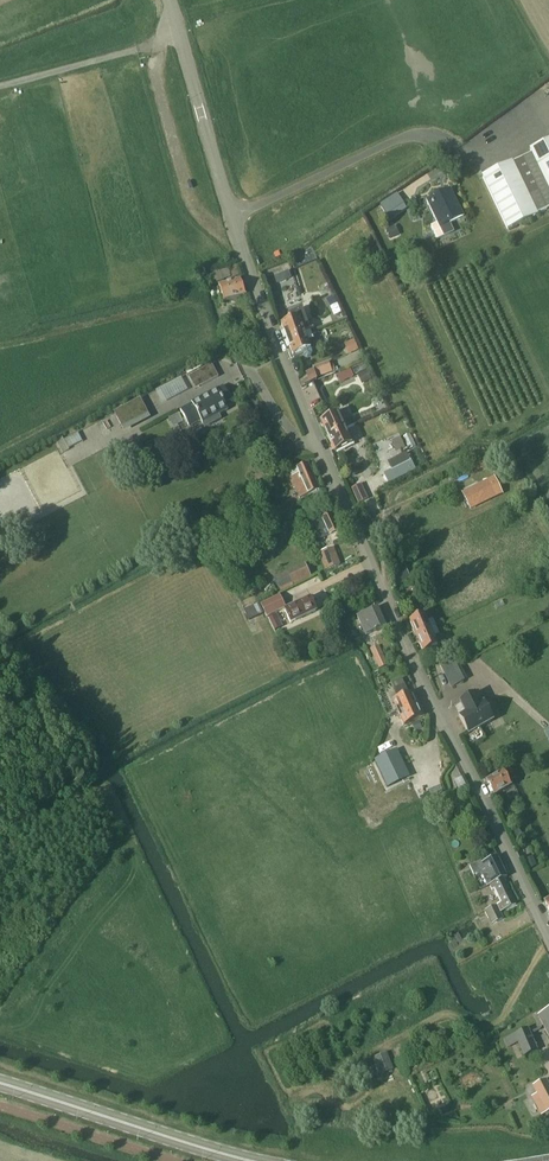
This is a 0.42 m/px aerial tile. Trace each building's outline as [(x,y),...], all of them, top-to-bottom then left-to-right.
[(530,150),(531,154),(482,177),(507,229),(548,208),(548,141),(530,150)] [(463,216),(450,188),(428,199),(438,221),(431,224),(437,237),(452,231),(448,222),(463,216)] [(396,194),(379,206),(386,216),(389,221),(406,209),(403,205),(403,204),(396,194)] [(394,226),(385,230),(390,239),(399,235),(394,226)] [(244,295),(240,281),(218,288),(223,302),(244,295)] [(334,299),(328,302),(336,317),(342,314),(334,299)] [(309,331),(300,310),(297,311),(291,314),(292,320),(280,324),(286,340),(304,333),(309,331)] [(242,332),(233,335),(243,363),(252,359),(242,332)] [(286,340),(292,355),(302,352),(304,357),(305,358),(306,359),(307,359),(309,359),(311,358),(311,357),(312,355),(312,354),(304,333),(286,340)] [(354,340),(344,344),(348,355),(358,350),(354,340)] [(218,377),(211,364),(194,373),(201,386),(218,377)] [(316,379),(335,372),(332,364),(305,373),(307,379),(302,381),(304,385),(316,380),(316,379)] [(358,376),(362,385),(363,384),(371,381),(367,372),(358,376)] [(371,381),(363,384),(367,392),(375,388),(371,381)] [(230,401),(223,387),(191,403),(192,405),(180,411),(188,427),(200,421),(202,424),(228,410),(224,404),(230,401)] [(113,413),(123,433),(150,419),(139,399),(113,413)] [(344,430),(337,413),(319,421),(327,438),(344,430)] [(351,447),(344,430),(327,438),(334,454),(351,447)] [(393,442),(398,452),(405,448),(400,438),(393,442)] [(390,470),(382,474),(387,483),(396,479),(414,469),(410,460),(406,453),(388,462),(386,463),(390,470)] [(319,490),(308,464),(288,473),(292,482),(290,483),(293,489),(295,489),(299,499),(319,490)] [(471,505),(495,490),(490,482),(465,496),(471,505)] [(357,505),(368,500),(361,484),(350,489),(357,505)] [(340,532),(331,513),(313,522),(318,532),(316,533),(318,538),(321,537),(322,540),(340,532)] [(326,540),(319,542),(323,551),(329,549),(326,540)] [(323,551),(317,554),(318,556),(324,571),(340,565),(333,548),(329,549),(323,551)] [(410,581),(402,561),(395,564),(399,574),(393,577),(396,586),(402,583),(403,584),(410,581)] [(273,578),(280,591),(312,576),(305,562),(273,578)] [(260,605),(266,617),(285,608),(279,595),(260,605)] [(316,612),(310,601),(285,613),(290,625),(316,612)] [(244,610),(249,621),(263,614),(258,603),(244,610)] [(385,628),(377,609),(357,619),(365,637),(385,628)] [(429,630),(423,616),(408,622),(415,637),(429,630)] [(436,646),(429,630),(415,637),(421,652),(436,646)] [(388,666),(379,646),(369,650),(378,670),(388,666)] [(444,680),(463,672),(458,656),(439,665),(444,680)] [(418,705),(413,693),(408,695),(403,686),(393,691),(397,700),(392,703),(397,714),(418,705)] [(468,733),(492,721),(483,703),(480,705),(474,695),(460,702),(465,713),(459,716),(468,733)] [(424,717),(418,705),(397,714),(403,727),(424,717)] [(408,778),(395,752),(374,762),(387,788),(408,778)] [(510,787),(503,772),(486,780),(493,795),(510,787)] [(480,862),(469,867),(473,877),(480,874),(486,888),(489,887),(492,893),(494,891),(500,905),(484,913),(490,926),(502,920),(501,918),(499,914),(515,906),(503,880),(506,879),(496,859),(492,861),(482,866),(480,862)] [(531,859),(525,861),(528,869),(535,866),(531,859)] [(537,1017),(548,1040),(548,1011),(537,1017)] [(527,1029),(503,1040),(507,1048),(517,1044),(523,1059),(538,1053),(527,1029)] [(380,1075),(393,1070),(386,1053),(374,1058),(380,1075)] [(545,1081),(533,1087),(537,1095),(532,1098),(541,1116),(548,1112),(548,1088),(545,1081)]
